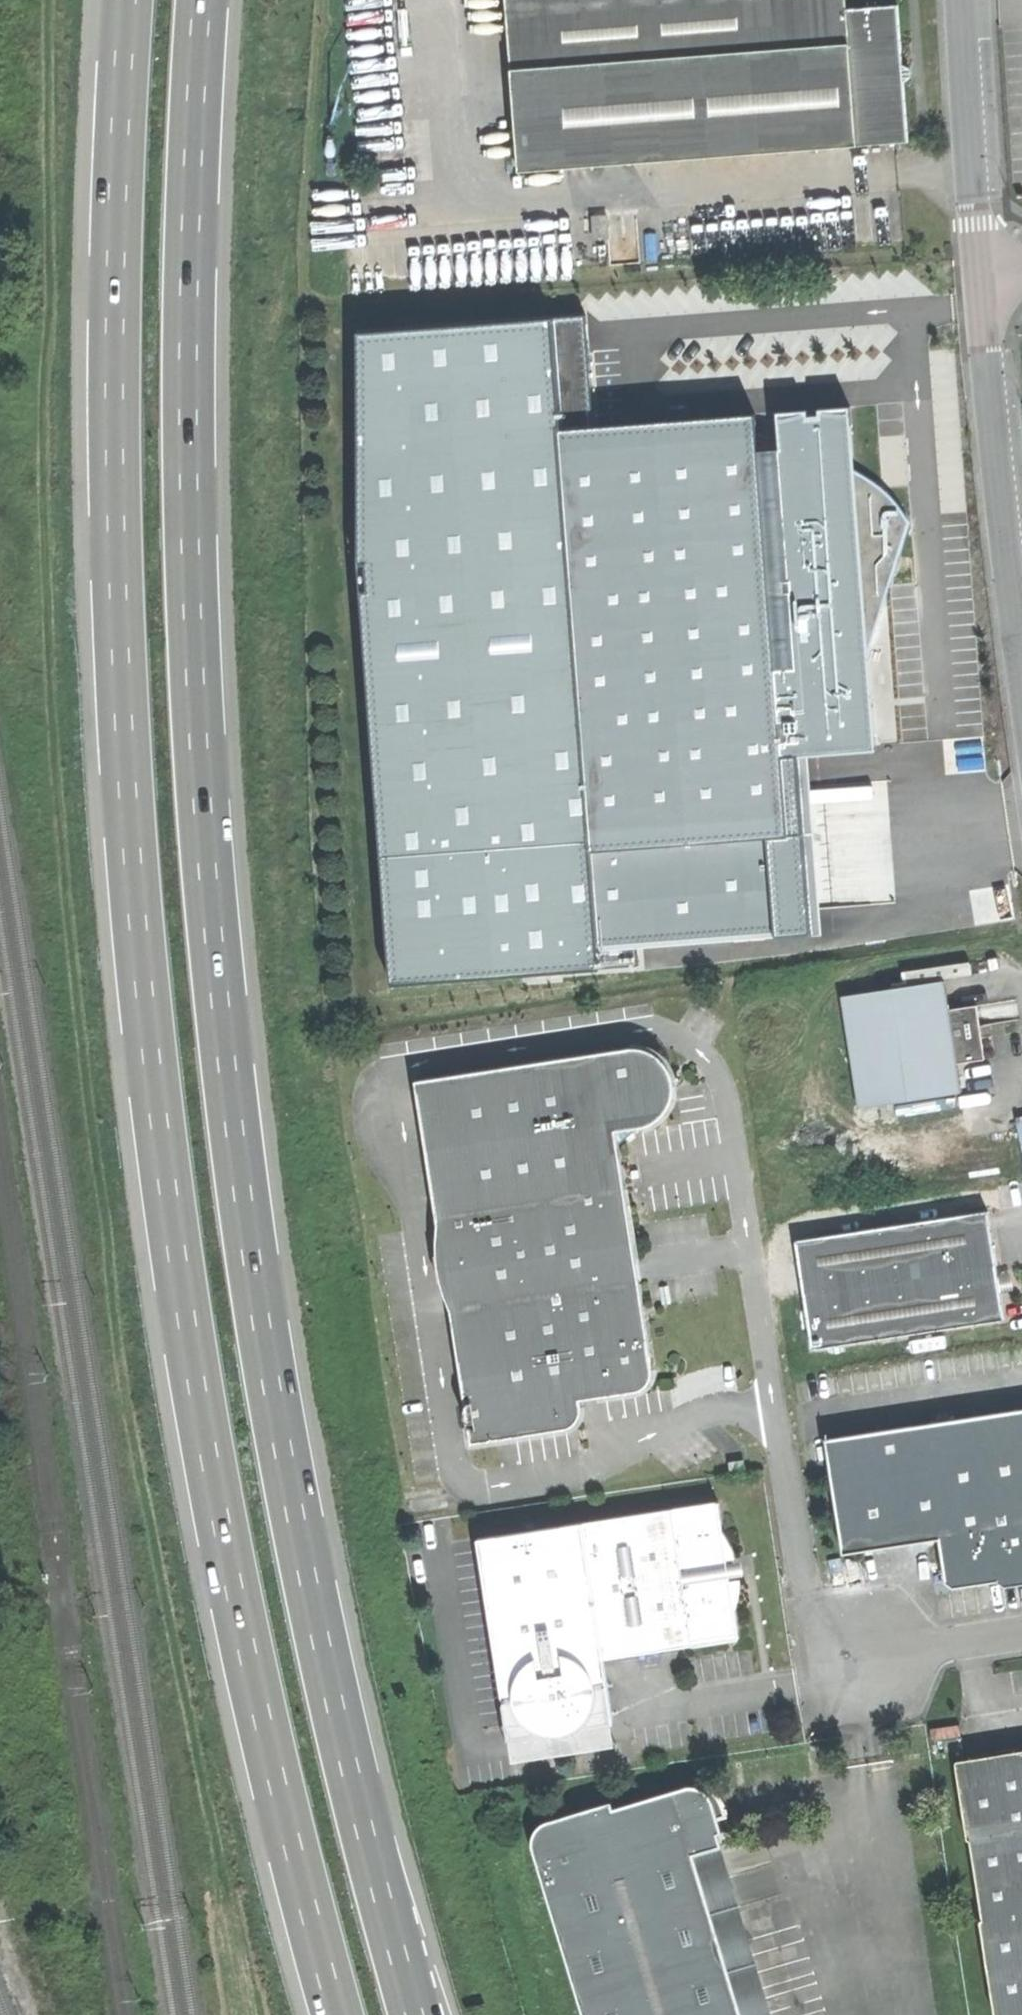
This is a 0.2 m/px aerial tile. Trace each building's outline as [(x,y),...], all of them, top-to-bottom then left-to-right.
[(517,171),(907,143),(902,79),(908,79),(907,64),(902,65),(900,43),(897,6),(846,9),(846,0),(604,0),(547,4),(505,7),(517,171)] [(592,215),(593,239),(609,238),(607,214),(592,215)] [(592,851),(559,429),(550,327),(369,342),(370,558),(373,600),(402,983),(602,969),(600,946),(592,851)] [(705,404),(706,417),(780,411),(779,398),(705,404)] [(755,414),(559,429),(592,851),(768,837),(789,836),(781,756),(841,752),(841,745),(870,744),(870,749),(877,749),(874,706),(851,707),(887,593),(910,521),(885,491),(854,470),(847,409),(778,415),(780,438),(781,450),(758,451),(755,414)] [(777,931),(768,837),(592,851),(600,946),(777,931)] [(855,977),(858,993),(876,990),(874,974),(855,977)] [(842,995),(859,1106),(878,1103),(895,1101),(961,1091),(957,1062),(985,1057),(981,1032),(977,1003),(947,1008),(943,980),(876,990),(858,993),(842,995)] [(636,1126),(651,1122),(664,1110),(671,1095),(671,1078),(664,1063),(654,1051),(636,1045),(602,1050),(415,1078),(471,1441),(569,1426),(576,1420),(581,1412),(579,1399),(637,1390),(646,1385),(651,1374),(644,1326),(616,1142),(623,1132),(636,1126)] [(897,1116),(895,1101),(878,1103),(880,1119),(897,1116)] [(796,1241),(813,1348),(1005,1318),(1001,1291),(998,1273),(995,1253),(989,1211),(796,1241)] [(1012,1271),(998,1273),(1001,1291),(1015,1289),(1012,1271)] [(841,1551),(937,1536),(944,1578),(953,1585),(1021,1574),(1021,1405),(823,1437),(841,1551)] [(728,1460),(730,1471),(745,1469),(744,1457),(728,1460)] [(714,1499),(579,1518),(597,1653),(732,1635),(730,1621),(728,1606),(733,1584),(733,1577),(724,1578),(721,1556),(731,1555),(730,1549),(718,1529),(714,1499)] [(579,1518),(472,1532),(498,1723),(602,1709),(605,1709),(604,1704),(588,1697),(601,1683),(600,1676),(584,1669),(597,1653),(579,1518)] [(600,1676),(597,1653),(584,1669),(600,1676)] [(604,1704),(601,1683),(588,1697),(604,1704)] [(606,1739),(602,1709),(498,1723),(502,1753),(606,1739)] [(952,1759),(965,1839),(969,1838),(982,1918),(978,1919),(993,2014),(1021,2014),(1021,1748),(952,1759)] [(583,2014),(742,2014),(716,1927),(693,1854),(713,1847),(710,1835),(722,1831),(711,1795),(701,1785),(685,1783),(613,1805),(611,1799),(539,1821),(531,1829),(530,1840),(583,2014)]
